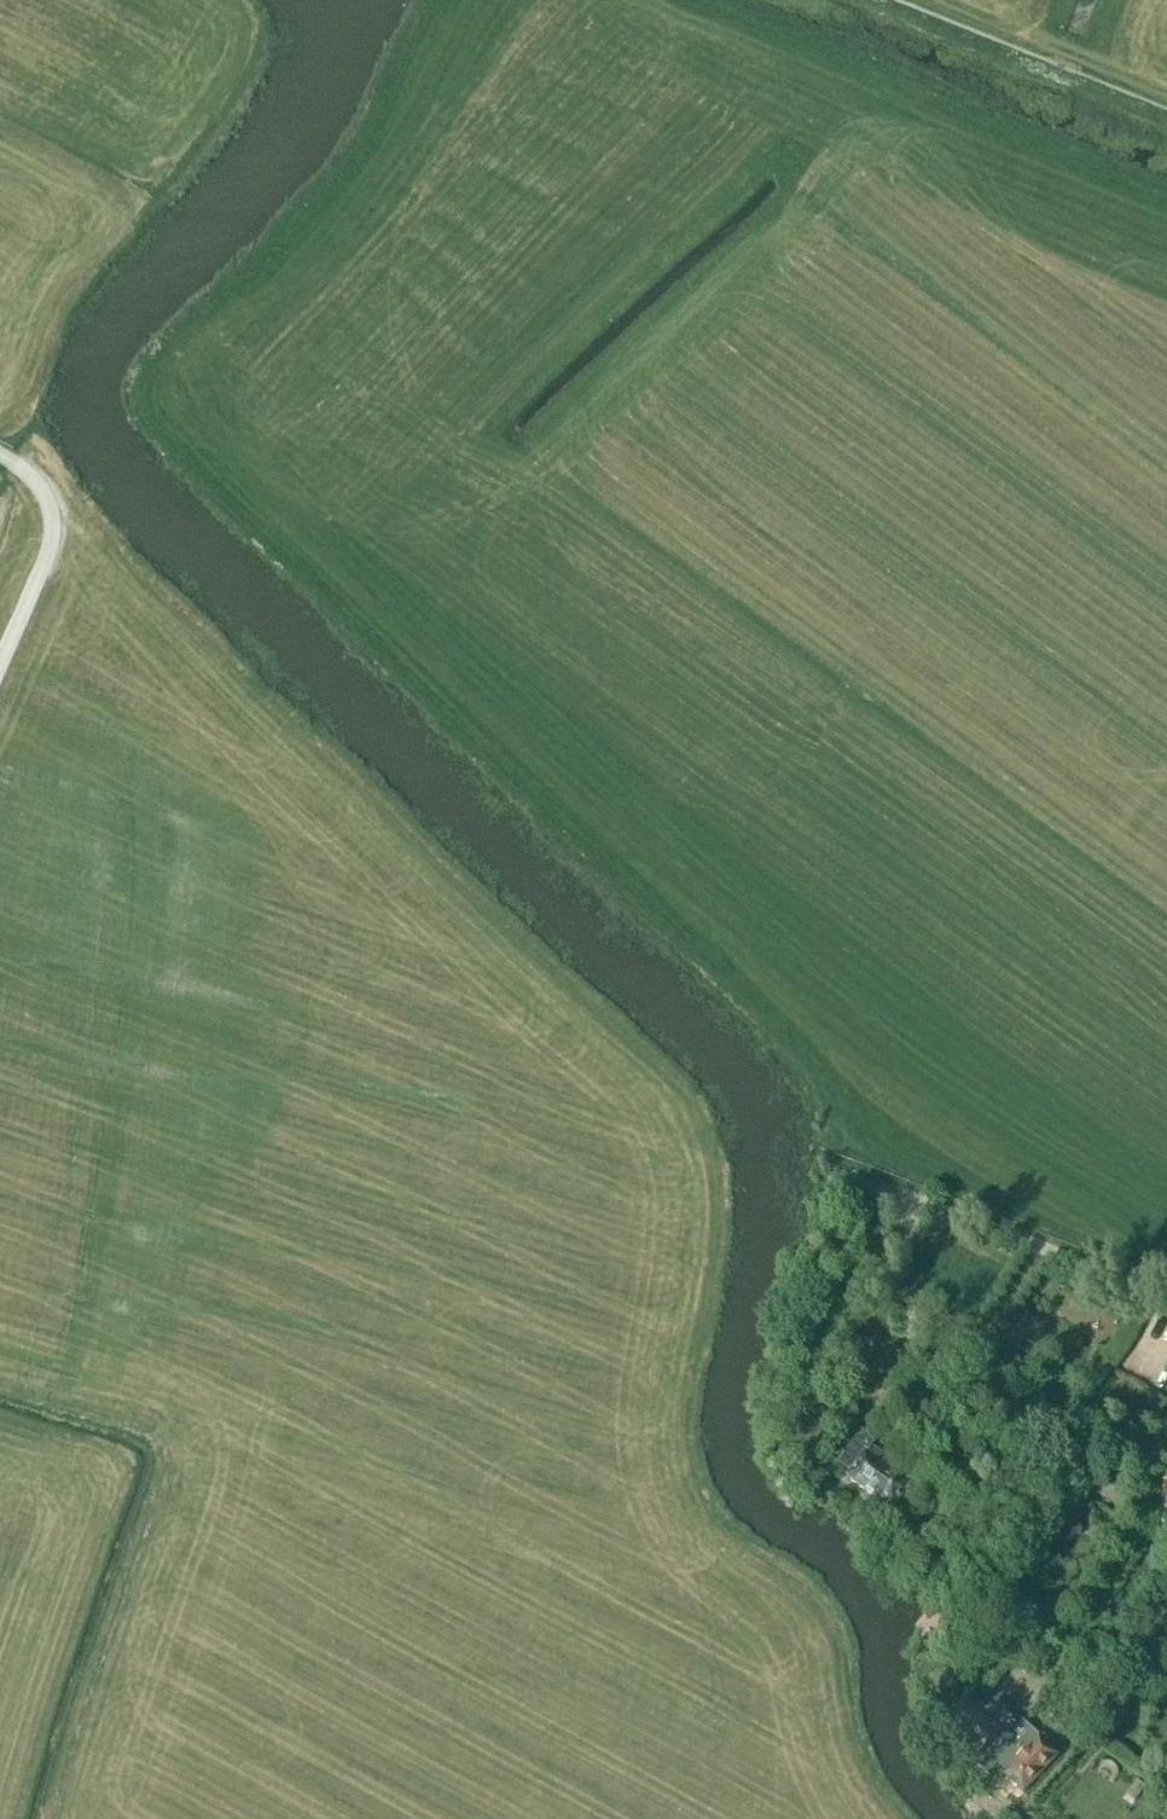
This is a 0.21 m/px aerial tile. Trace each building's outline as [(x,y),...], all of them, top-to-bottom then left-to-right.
[(914,1478),(869,1447),(856,1437),(855,1438),(837,1463),(843,1467),(839,1472),(892,1509),(914,1478)] [(1065,1512),(1053,1511),(1053,1519),(1044,1518),(1043,1538),(1071,1541),(1072,1536),(1079,1537),(1080,1527),(1073,1527),(1073,1521),(1064,1520),(1065,1512)] [(937,1729),(954,1745),(991,1779),(998,1771),(1024,1794),(1058,1757),(1023,1725),(1019,1730),(1013,1724),(1010,1718),(1003,1708),(992,1703),(985,1711),(968,1696),(937,1729)] [(1144,1788),(1135,1782),(1126,1796),(1134,1802),(1144,1788)]
